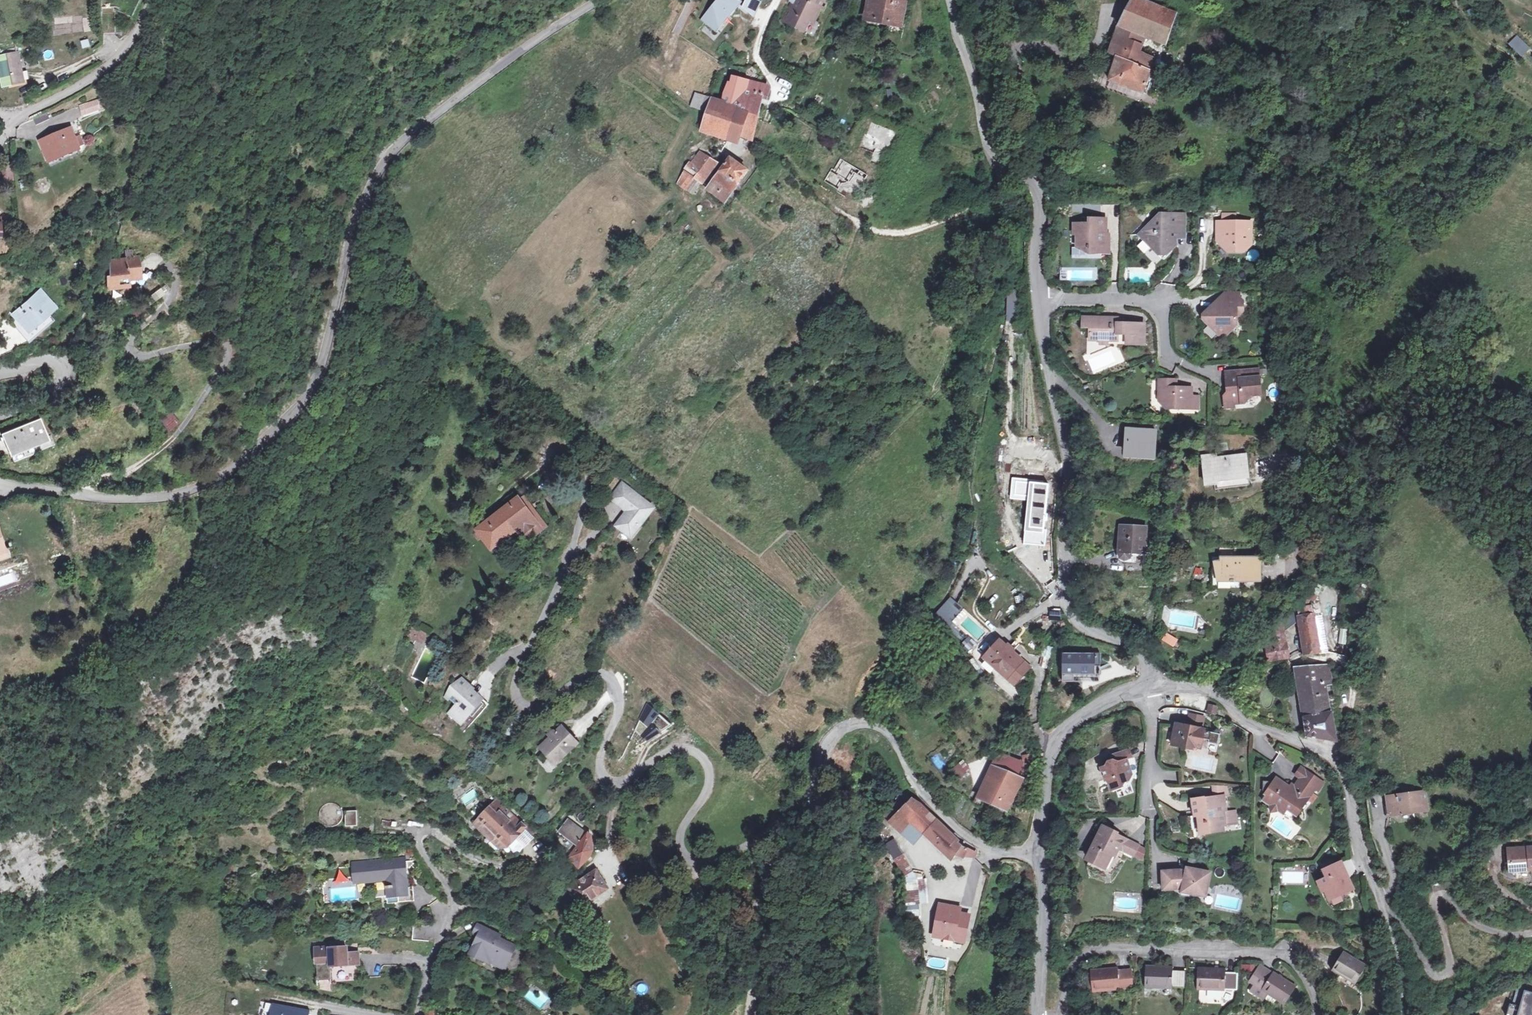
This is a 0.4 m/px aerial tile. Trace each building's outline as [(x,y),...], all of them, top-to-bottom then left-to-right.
[(738,0),(717,0),(701,20),(719,34),(739,9),(743,2),(738,0)] [(761,0),(745,0),(745,1),(741,10),(754,18),(764,1),(761,0)] [(830,0),(802,0),(800,4),(797,2),(786,20),(800,28),(802,25),(810,30),(814,22),(816,23),(823,11),(826,12),(828,9),(832,2),(830,0)] [(900,27),(905,3),(893,1),(891,0),(873,0),(872,5),(868,21),(900,27)] [(1121,32),(1143,38),(1167,45),(1176,15),(1135,1),(1121,32)] [(911,5),(905,3),(900,27),(905,29),(911,5)] [(814,22),(810,30),(819,35),(824,27),(816,23),(814,22)] [(1138,57),(1143,38),(1121,32),(1113,57),(1120,61),(1135,65),(1138,57)] [(83,49),(91,47),(89,39),(81,42),(83,49)] [(19,53),(18,48),(0,52),(0,57),(19,53)] [(19,53),(0,57),(0,66),(2,77),(4,87),(25,83),(19,53)] [(1156,62),(1138,57),(1135,65),(1120,61),(1111,87),(1144,98),(1156,62)] [(1102,75),(1100,86),(1107,88),(1109,76),(1102,75)] [(729,105),(718,136),(729,140),(732,132),(752,140),(757,117),(762,96),(768,98),(770,86),(748,81),(733,77),(732,84),(727,83),(723,95),(722,103),(729,105)] [(729,105),(722,103),(715,100),(713,99),(703,129),(718,136),(729,105)] [(37,126),(51,122),(50,116),(36,119),(37,126)] [(106,116),(86,116),(86,126),(106,127),(106,116)] [(902,132),(871,123),(860,146),(873,153),(870,162),(879,167),(885,151),(892,152),(902,132)] [(68,137),(40,143),(45,163),(72,158),(68,137)] [(693,197),(702,185),(697,181),(695,180),(696,178),(704,168),(707,170),(711,173),(717,164),(713,161),(701,152),(692,165),(691,163),(685,171),(687,172),(678,185),(693,197)] [(872,175),(841,157),(822,183),(852,202),(872,175)] [(738,183),(748,171),(730,159),(721,171),(708,190),(725,202),(738,183)] [(13,167),(2,168),(2,176),(13,175),(13,167)] [(697,181),(702,185),(711,173),(707,170),(704,168),(696,178),(695,180),(697,181)] [(1181,231),(1191,230),(1190,213),(1174,213),(1174,217),(1161,217),(1150,228),(1149,239),(1159,249),(1169,248),(1175,253),(1183,244),(1183,237),(1181,237),(1181,231)] [(1106,249),(1114,249),(1115,233),(1112,233),(1112,217),(1096,217),(1096,222),(1079,222),(1079,234),(1082,234),(1082,247),(1092,248),(1091,253),(1106,254),(1106,249)] [(1256,221),(1241,221),(1228,221),(1223,221),(1223,231),(1226,231),(1226,240),(1226,244),(1234,252),(1248,252),(1257,243),(1256,221)] [(128,274),(142,273),(141,266),(140,258),(112,262),(109,275),(105,275),(106,288),(129,285),(129,280),(128,274)] [(165,282),(145,298),(151,305),(170,289),(165,282)] [(49,312),(55,307),(41,291),(18,311),(15,314),(19,318),(29,330),(35,324),(49,312)] [(1232,291),(1226,301),(1250,301),(1246,291),(1232,291)] [(1250,301),(1226,301),(1225,309),(1215,309),(1211,312),(1211,321),(1224,335),(1230,330),(1238,329),(1244,325),(1244,317),(1250,311),(1250,301)] [(19,318),(14,322),(30,341),(55,319),(49,312),(35,324),(29,330),(19,318)] [(1111,338),(1111,340),(1122,341),(1122,334),(1130,335),(1129,345),(1148,345),(1148,323),(1122,322),(1122,318),(1087,317),(1087,329),(1094,329),(1094,339),(1102,340),(1102,337),(1111,338)] [(1236,403),(1236,405),(1247,405),(1251,397),(1266,396),(1264,371),(1229,372),(1231,391),(1227,397),(1227,403),(1236,403)] [(1195,410),(1195,398),(1195,389),(1180,388),(1179,380),(1164,380),(1162,403),(1169,403),(1169,409),(1195,410)] [(1236,403),(1227,403),(1228,411),(1237,410),(1236,405),(1236,403)] [(171,432),(182,423),(172,411),(161,420),(171,432)] [(11,454),(50,439),(42,419),(22,427),(21,425),(13,428),(14,430),(3,434),(11,454)] [(1125,454),(1156,455),(1157,435),(1126,432),(1125,454)] [(1233,479),(1235,489),(1251,488),(1246,451),(1218,454),(1219,466),(1208,467),(1210,482),(1219,481),(1233,479)] [(1156,455),(1125,454),(1124,461),(1156,463),(1156,455)] [(1044,481),(1014,478),(1011,501),(1030,502),(1024,546),(1047,548),(1050,485),(1044,484),(1044,481)] [(1233,479),(1219,481),(1220,491),(1235,489),(1233,479)] [(653,505),(621,482),(610,497),(623,506),(624,504),(628,507),(627,509),(617,524),(632,535),(653,505)] [(524,494),(516,500),(528,516),(532,513),(542,525),(527,537),(530,541),(549,526),(524,494)] [(518,526),(527,537),(542,525),(532,513),(528,516),(516,500),(478,530),(491,546),(518,526)] [(1131,549),(1143,550),(1145,530),(1117,528),(1115,557),(1130,559),(1131,549)] [(1142,560),(1143,550),(1131,549),(1130,559),(1142,560)] [(1232,581),(1232,584),(1239,584),(1239,579),(1263,579),(1263,557),(1220,557),(1220,561),(1215,561),(1216,581),(1232,581)] [(948,627),(964,609),(950,597),(935,615),(948,627)] [(1325,654),(1316,613),(1314,604),(1300,607),(1300,609),(1302,618),(1309,656),(1325,654)] [(1300,609),(1288,616),(1291,625),(1302,618),(1300,609)] [(1291,625),(1288,616),(1283,620),(1268,635),(1277,661),(1296,656),(1286,629),(1291,625)] [(425,633),(414,626),(409,633),(421,641),(425,633)] [(1338,643),(1345,644),(1347,630),(1341,629),(1338,643)] [(1010,683),(1025,664),(1002,644),(989,659),(1000,669),(998,672),(1010,683)] [(1078,678),(1098,677),(1098,663),(1104,663),(1104,653),(1066,655),(1067,682),(1078,681),(1078,678)] [(1025,664),(1010,683),(1017,688),(1033,670),(1025,664)] [(1336,668),(1306,674),(1309,692),(1306,692),(1314,739),(1342,742),(1338,715),(1335,716),(1330,688),(1340,686),(1336,668)] [(476,695),(478,692),(466,683),(453,700),(464,708),(457,717),(470,727),(477,718),(483,723),(494,709),(488,704),(476,695)] [(476,695),(488,704),(490,702),(478,692),(476,695)] [(1206,713),(1216,716),(1218,706),(1208,704),(1206,713)] [(638,720),(651,728),(661,714),(648,705),(638,720)] [(477,718),(470,727),(476,733),(483,723),(477,718)] [(1195,720),(1193,731),(1207,734),(1209,722),(1195,720)] [(559,756),(562,759),(579,743),(561,726),(554,732),(552,730),(548,734),(550,737),(540,747),(544,752),(550,757),(553,761),(559,756)] [(656,726),(643,735),(649,744),(662,736),(656,726)] [(1193,731),(1182,729),(1177,751),(1189,753),(1189,750),(1206,754),(1208,744),(1214,745),(1214,748),(1224,750),(1226,739),(1216,737),(1216,739),(1209,737),(1210,734),(1207,734),(1193,731)] [(550,757),(544,752),(539,757),(544,763),(550,757)] [(1113,784),(1117,796),(1128,792),(1127,789),(1134,787),(1139,778),(1134,766),(1138,764),(1135,755),(1118,761),(1119,765),(1114,767),(1115,770),(1107,773),(1111,785),(1113,784)] [(559,756),(553,761),(557,764),(562,759),(559,756)] [(1005,758),(998,769),(1020,782),(1026,771),(1005,758)] [(963,760),(952,770),(960,779),(971,769),(963,760)] [(1026,761),(1026,771),(1037,772),(1036,760),(1026,761)] [(1307,780),(1311,783),(1318,775),(1309,768),(1302,777),(1307,780)] [(1020,782),(998,769),(981,798),(1010,814),(1020,793),(1026,785),(1020,782)] [(1311,783),(1307,780),(1299,790),(1284,779),(1267,800),(1287,816),(1288,814),(1292,809),(1298,813),(1309,798),(1313,801),(1321,791),(1324,793),(1331,784),(1318,775),(1311,783)] [(1218,791),(1219,802),(1229,801),(1234,800),(1232,792),(1218,791)] [(1391,797),(1394,817),(1432,812),(1430,792),(1391,797)] [(1298,813),(1292,809),(1288,814),(1297,821),(1313,801),(1309,798),(1298,813)] [(497,800),(494,803),(518,827),(520,825),(522,823),(497,800)] [(1229,801),(1219,802),(1197,805),(1200,823),(1203,823),(1205,837),(1223,836),(1222,832),(1244,829),(1242,816),(1229,818),(1228,812),(1231,812),(1229,801)] [(915,802),(903,817),(914,827),(936,847),(951,861),(953,859),(958,863),(960,861),(967,865),(968,863),(974,866),(976,864),(978,865),(982,857),(963,843),(964,841),(929,810),(915,802)] [(494,803),(479,819),(489,828),(485,832),(482,835),(495,848),(497,846),(502,851),(509,848),(518,839),(512,833),(518,827),(494,803)] [(323,810),(322,812),(321,815),(321,817),(321,820),(321,822),(322,824),(324,826),(326,828),(328,829),(330,830),(333,830),(335,830),(338,830),(340,828),(342,827),(344,825),(345,823),(345,820),(346,818),(345,815),(345,813),(343,811),(342,809),(339,807),(337,806),(335,806),(332,806),(330,806),(327,807),(325,808),(323,810)] [(360,814),(349,814),(349,829),(360,829),(360,814)] [(914,827),(903,817),(895,827),(906,837),(914,827)] [(579,846),(570,857),(580,868),(588,860),(594,850),(591,837),(588,833),(575,823),(568,818),(559,830),(566,835),(579,846)] [(489,828),(479,819),(476,822),(485,832),(489,828)] [(533,838),(538,832),(525,820),(522,823),(520,825),(533,838)] [(533,838),(520,825),(518,827),(512,833),(518,839),(509,848),(513,851),(522,849),(533,838)] [(1140,856),(1113,845),(1114,840),(1104,837),(1090,870),(1105,877),(1110,864),(1117,867),(1121,859),(1136,865),(1140,856)] [(898,846),(893,850),(898,856),(903,852),(898,846)] [(1511,850),(1512,871),(1531,869),(1531,848),(1511,850)] [(898,859),(901,866),(909,862),(905,855),(898,859)] [(1362,874),(1355,858),(1345,863),(1353,882),(1362,874)] [(385,886),(387,885),(391,885),(391,893),(392,893),(393,900),(400,900),(403,900),(403,891),(406,891),(405,882),(404,882),(404,877),(406,876),(407,874),(407,871),(405,870),(403,869),(403,867),(404,867),(404,863),(356,867),(357,880),(384,878),(385,884),(385,886)] [(1345,863),(1344,863),(1328,871),(1331,878),(1325,881),(1334,900),(1336,899),(1344,895),(1357,889),(1353,882),(1345,863)] [(608,889),(596,872),(569,889),(582,907),(608,889)] [(1211,899),(1215,877),(1196,874),(1197,876),(1187,877),(1187,875),(1168,875),(1168,895),(1187,895),(1186,898),(1199,901),(1200,897),(1211,899)] [(907,903),(927,902),(927,885),(906,885),(907,903)] [(403,900),(400,900),(400,907),(416,906),(415,890),(406,891),(403,891),(403,900)] [(1346,900),(1344,895),(1336,899),(1338,904),(1346,900)] [(918,918),(917,905),(907,906),(907,918),(918,918)] [(966,929),(956,926),(958,919),(960,914),(939,909),(932,940),(942,943),(943,939),(953,941),(952,945),(962,948),(966,929)] [(958,919),(956,926),(966,929),(968,921),(958,919)] [(501,969),(510,966),(517,953),(500,945),(501,942),(479,930),(476,937),(478,942),(479,943),(482,945),(480,948),(476,949),(471,959),(483,965),(484,964),(495,970),(496,967),(501,969)] [(1361,980),(1373,958),(1346,944),(1335,966),(1361,980)] [(317,950),(317,965),(331,964),(331,968),(356,967),(356,956),(348,957),(347,951),(331,951),(331,950),(317,950)] [(331,964),(317,965),(318,987),(332,986),(331,968),(331,964)] [(506,975),(510,966),(501,969),(496,967),(495,970),(506,975)] [(1291,1008),(1302,988),(1276,970),(1275,972),(1265,966),(1255,982),(1265,989),(1263,990),(1291,1008)] [(1156,991),(1191,990),(1190,972),(1183,972),(1183,967),(1155,968),(1156,991)] [(1101,996),(1139,992),(1138,974),(1125,975),(1125,969),(1099,972),(1101,996)] [(1209,990),(1243,990),(1243,973),(1233,973),(1232,969),(1208,970),(1209,990)] [(1351,998),(1355,986),(1347,983),(1343,996),(1351,998)] [(1524,994),(1519,1011),(1509,1008),(1507,1014),(1531,1014),(1531,996),(1524,994)] [(273,1003),(271,1014),(310,1014),(310,1013),(298,1011),(299,1008),(273,1003)]
